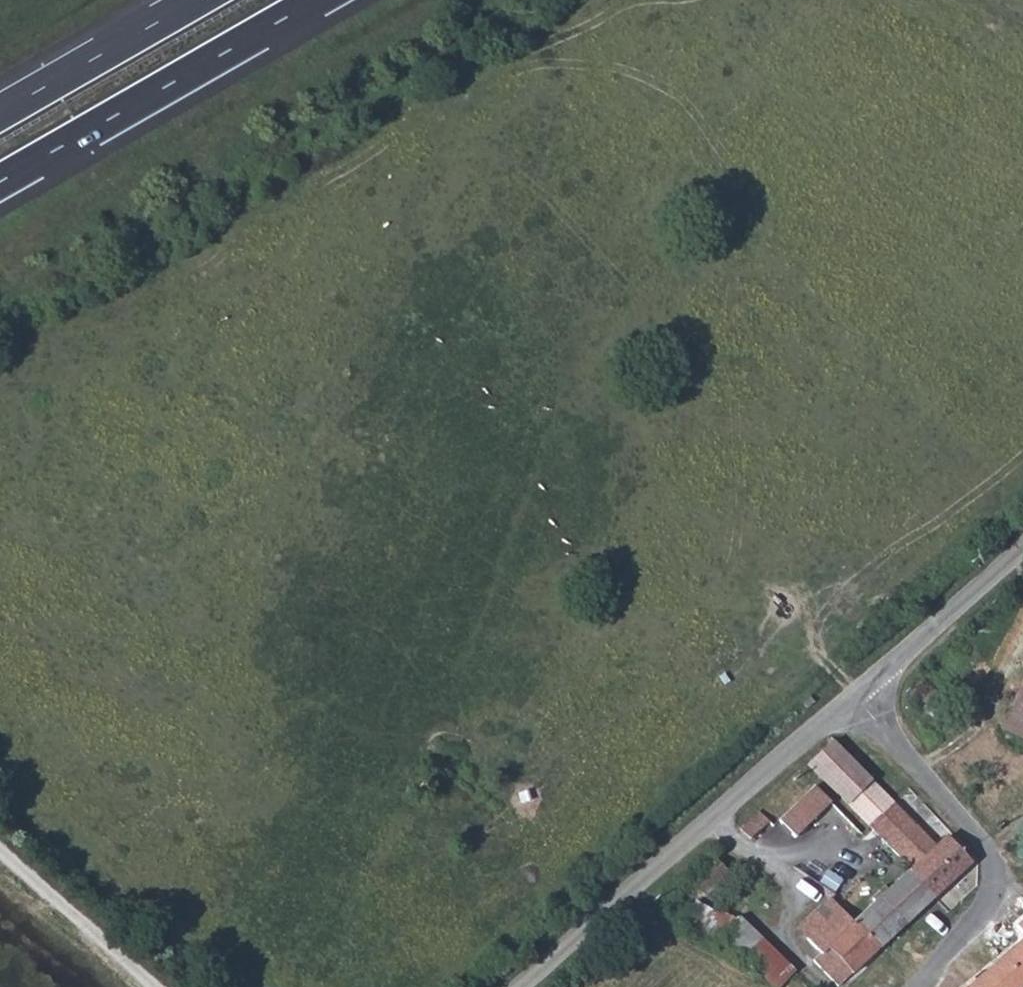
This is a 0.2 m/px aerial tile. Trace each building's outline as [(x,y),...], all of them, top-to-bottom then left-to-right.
[(1013,722),(1022,727),(1022,699),(1013,722)] [(842,740),(813,765),(821,773),(850,748),(842,740)] [(789,840),(827,804),(810,785),(771,822),(789,840)] [(768,804),(742,826),(750,836),(776,813),(768,804)] [(944,839),(909,805),(879,831),(913,867),(909,870),(933,895),(973,858),(949,833),(944,839)] [(933,895),(909,870),(885,892),(909,918),(933,895)] [(885,892),(853,920),(878,946),(909,918),(885,892)] [(676,922),(703,942),(719,920),(692,900),(676,922)] [(853,920),(840,908),(827,900),(808,919),(815,926),(808,932),(823,948),(816,956),(841,982),(878,946),(853,920)] [(808,919),(801,925),(808,932),(815,926),(808,919)] [(1002,941),(1022,962),(1022,922),(1002,941)] [(740,923),(724,943),(778,986),(782,986),(803,973),(740,923)] [(966,975),(976,986),(1011,986),(1022,976),(1022,962),(1002,941),(966,975)] [(953,986),(976,986),(966,975),(953,986)]
